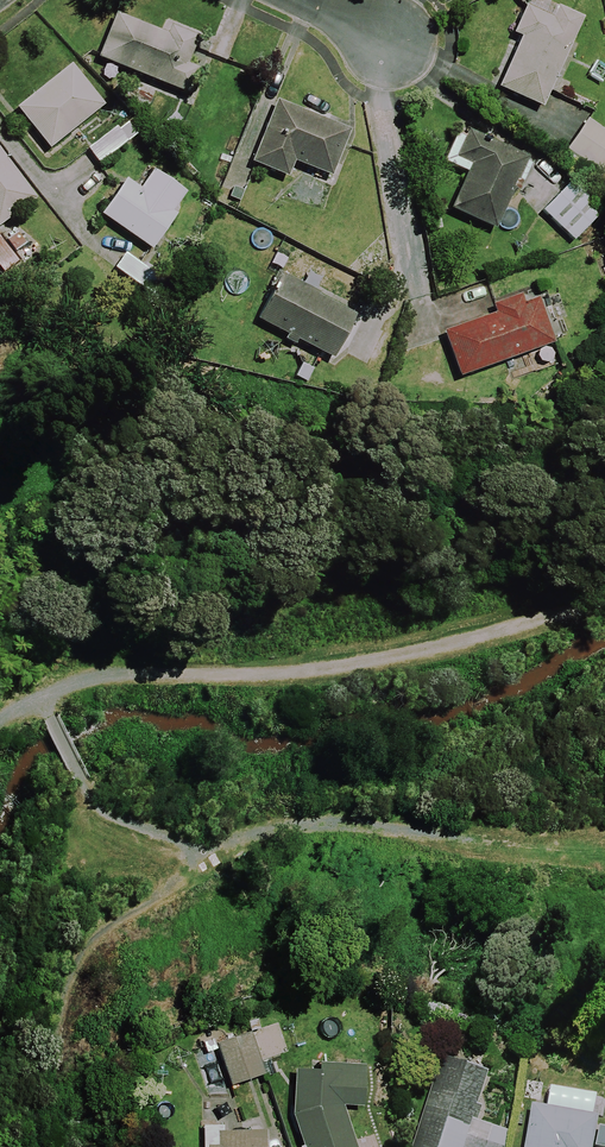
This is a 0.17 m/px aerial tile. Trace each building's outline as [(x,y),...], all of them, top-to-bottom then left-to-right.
[(527,0),(526,0),(489,90),(541,111),(578,21),(527,0)] [(114,9),(93,60),(183,97),(195,67),(184,63),(193,41),(114,9)] [(70,67),(13,110),(44,152),(102,109),(70,67)] [(285,181),(291,165),(327,179),(346,132),(310,118),(274,103),(249,166),(285,181)] [(586,121),(565,152),(600,176),(604,168),(604,134),(586,121)] [(85,151),(97,166),(129,140),(117,125),(85,151)] [(440,165),(469,178),(453,216),(495,235),(529,158),(486,139),(456,126),(440,165)] [(0,157),(0,227),(33,203),(0,157)] [(184,202),(138,170),(103,221),(149,253),(184,202)] [(596,216),(565,184),(538,210),(569,242),(596,216)] [(0,243),(0,274),(1,275),(16,263),(0,243)] [(119,253),(108,272),(142,293),(154,275),(119,253)] [(360,313),(278,270),(251,320),(333,364),(360,313)] [(531,295),(439,327),(457,380),(549,348),(531,295)] [(256,1029),(213,1046),(230,1090),(273,1074),(256,1029)] [(441,1044),(409,1146),(463,1146),(490,1059),(441,1044)] [(341,1109),(362,1110),(364,1059),(290,1066),(287,1113),(298,1146),(354,1146),(341,1109)] [(594,1109),(526,1100),(519,1146),(589,1146),(594,1109)] [(263,1133),(216,1133),(200,1133),(200,1146),(263,1146),(263,1133)]
